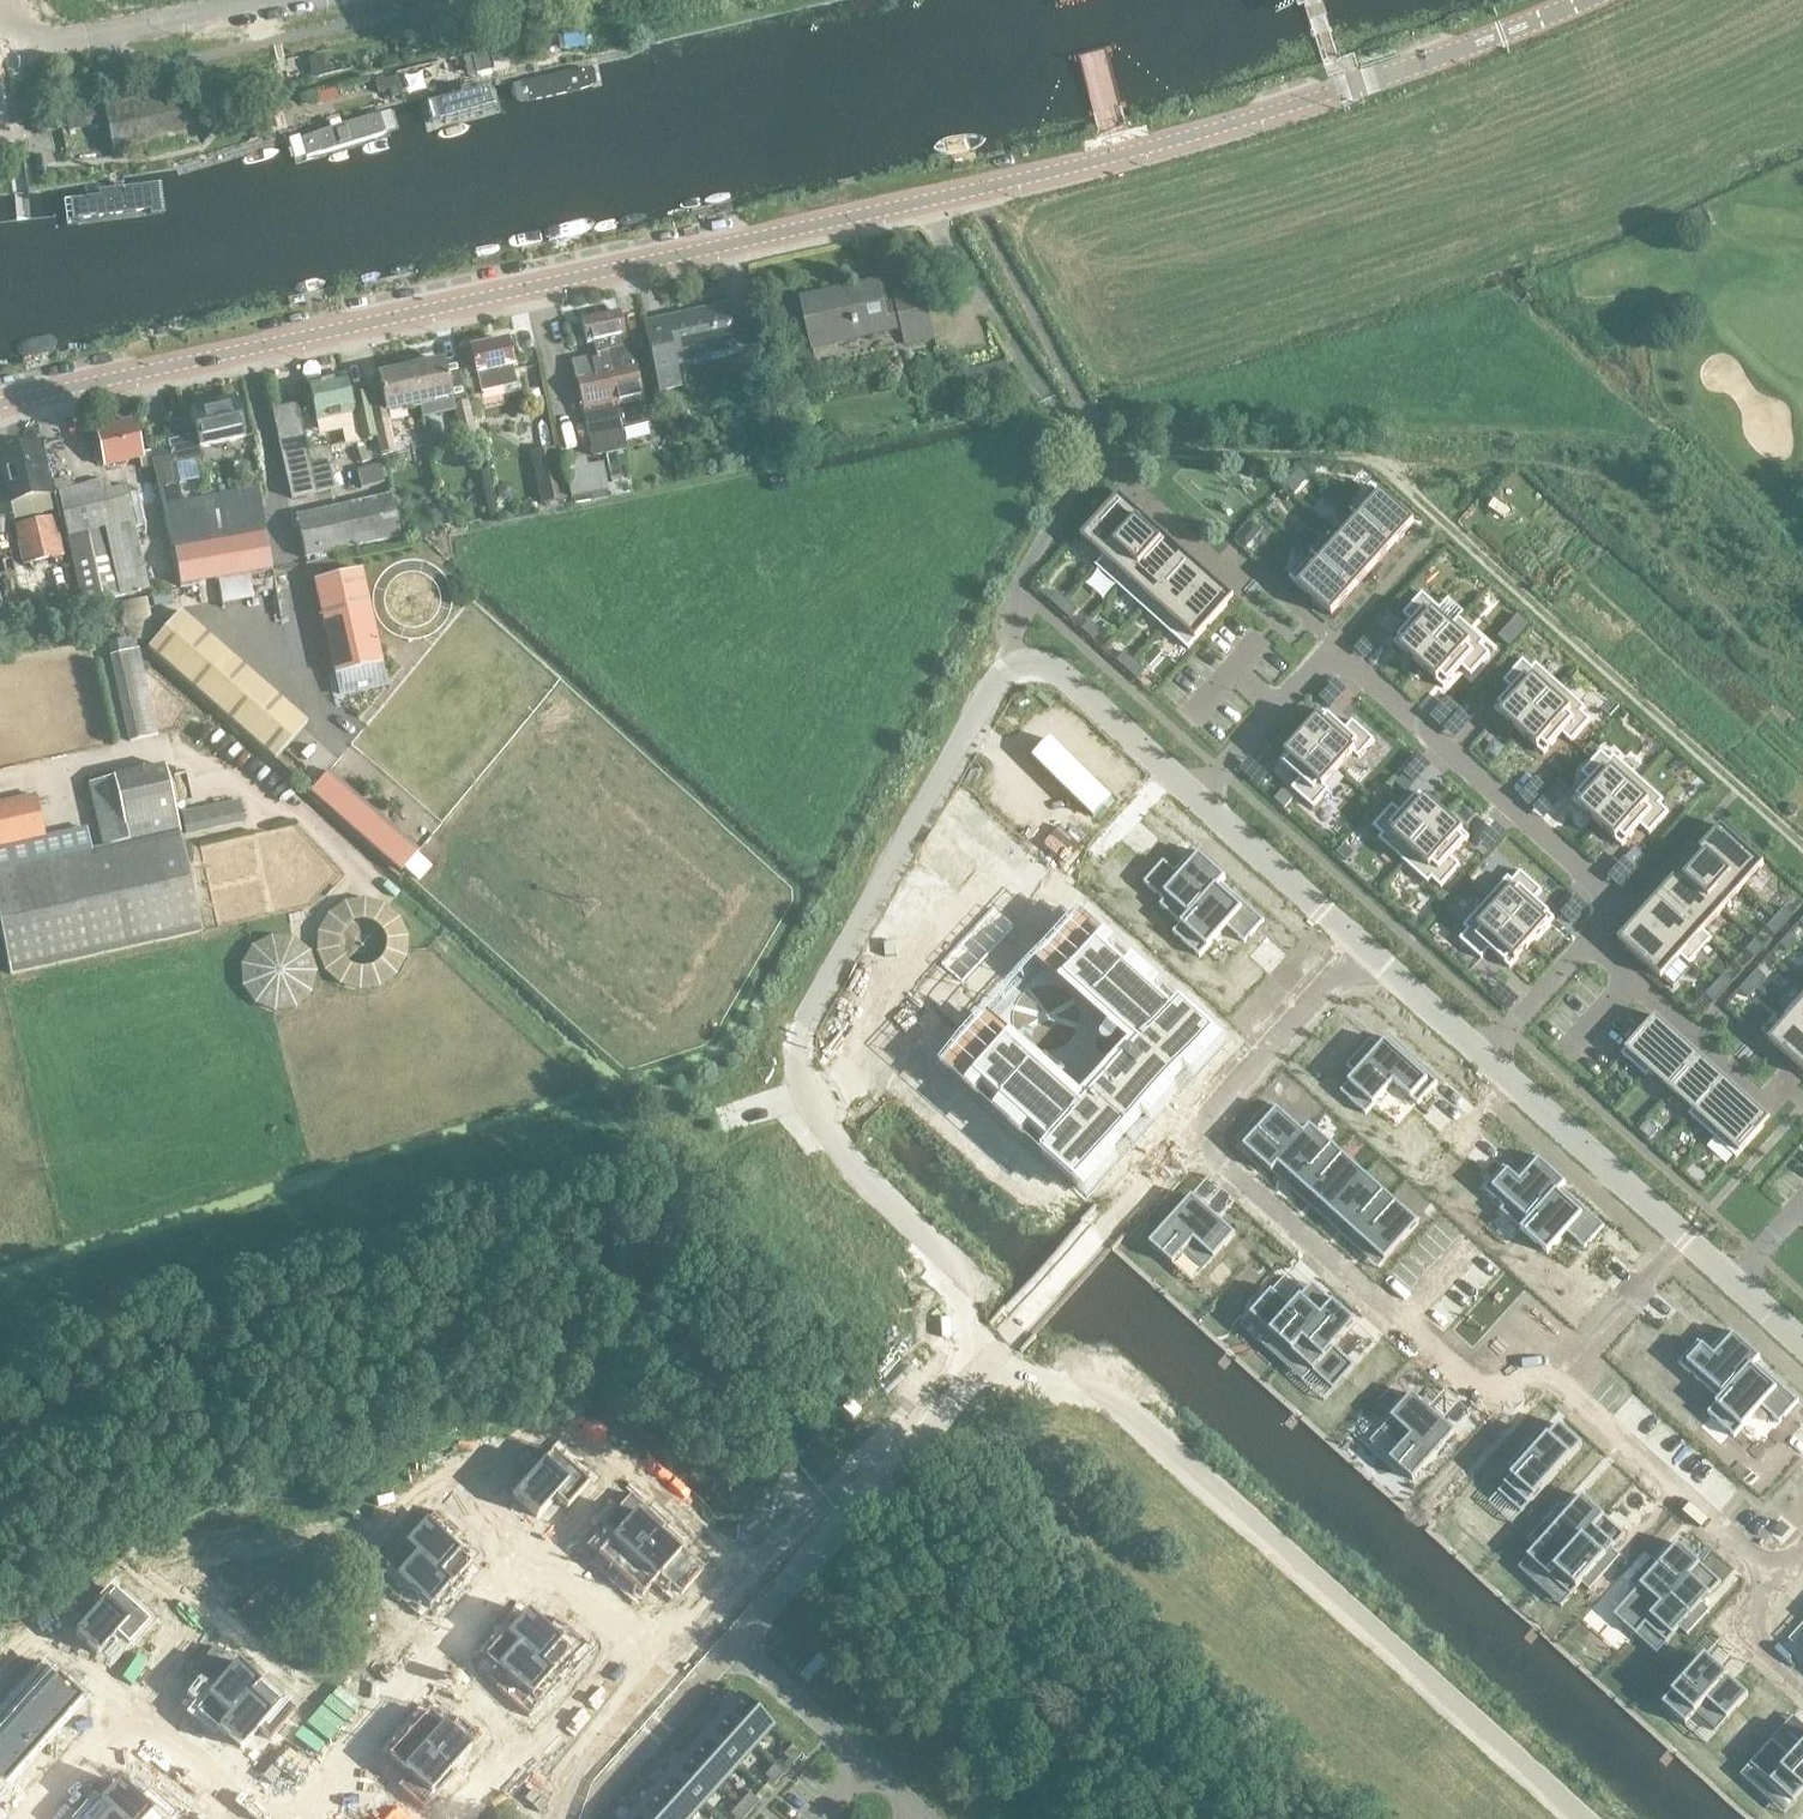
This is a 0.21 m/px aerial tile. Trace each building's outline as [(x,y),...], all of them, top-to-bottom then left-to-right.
[(562,33),(564,52),(584,49),(582,31),(562,33)] [(616,52),(503,79),(513,124),(626,97),(616,52)] [(490,53),(466,60),(470,77),(495,70),(490,53)] [(329,76),(324,56),(314,58),(312,59),(309,59),(313,79),(329,76)] [(391,89),(394,98),(401,97),(396,77),(388,79),(387,75),(377,77),(378,81),(376,82),(379,93),(391,89)] [(497,80),(408,102),(419,144),(507,123),(497,80)] [(177,95),(103,108),(113,152),(186,137),(177,95)] [(73,109),(76,125),(106,118),(102,103),(73,109)] [(396,105),(276,133),(286,172),(405,144),(396,105)] [(59,116),(34,120),(36,134),(38,133),(61,129),(59,116)] [(163,161),(54,185),(64,225),(172,202),(163,161)] [(906,344),(935,338),(925,292),(896,298),(897,304),(886,307),(880,281),(802,299),(812,346),(902,326),(906,344)] [(673,356),(733,342),(725,306),(644,324),(659,391),(680,387),(673,356)] [(619,415),(644,409),(632,356),(611,360),(608,351),(627,347),(619,311),(582,320),(587,343),(594,341),(598,359),(605,357),(609,374),(595,377),(591,357),(571,361),(575,380),(576,380),(593,456),(626,449),(619,415)] [(470,348),(476,374),(480,392),(504,387),(516,384),(512,365),(513,365),(507,340),(470,348)] [(444,361),(411,368),(418,404),(451,397),(444,361)] [(1011,380),(1007,361),(965,371),(969,390),(1011,380)] [(378,375),(381,390),(366,393),(375,438),(377,437),(381,455),(396,451),(386,411),(418,404),(411,368),(378,375)] [(316,420),(354,412),(360,441),(375,438),(366,393),(351,396),(346,374),(308,382),(316,420)] [(245,437),(236,399),(191,409),(196,434),(168,441),(171,455),(173,464),(174,464),(202,457),(200,447),(216,443),(228,440),(245,437)] [(460,437),(474,433),(467,401),(452,404),(460,437)] [(272,409),(292,498),(334,489),(329,465),(335,463),(330,442),(306,448),(296,403),(272,409)] [(97,429),(101,449),(95,451),(99,464),(104,463),(105,465),(139,457),(142,467),(153,465),(152,459),(151,452),(141,454),(134,421),(97,429)] [(49,494),(37,444),(0,453),(0,460),(10,503),(49,494)] [(556,444),(528,450),(539,503),(567,497),(556,444)] [(265,524),(259,485),(204,498),(205,504),(184,508),(174,464),(173,464),(171,455),(152,459),(153,465),(169,538),(172,549),(173,549),(266,533),(265,524)] [(570,498),(607,490),(602,466),(586,469),(584,460),(563,464),(570,498)] [(364,487),(385,480),(379,462),(357,469),(364,487)] [(83,604),(148,589),(125,485),(107,489),(105,480),(58,490),(83,604)] [(1373,487),(1352,510),(1387,541),(1394,548),(1415,525),(1408,518),(1373,487)] [(393,494),(295,515),(304,559),(402,538),(393,494)] [(1111,501),(1072,546),(1096,567),(1135,522),(1142,515),(1118,494),(1111,501)] [(1354,516),(1336,536),(1366,564),(1374,571),(1394,548),(1387,541),(1352,510),(1350,512),(1354,516)] [(1135,522),(1096,567),(1120,588),(1159,544),(1165,536),(1142,515),(1135,522)] [(23,563),(62,555),(54,516),(15,525),(23,563)] [(273,572),(266,533),(173,549),(180,588),(218,581),(250,576),(273,572)] [(1159,544),(1120,588),(1143,608),(1182,564),(1189,557),(1165,536),(1159,544)] [(1313,554),(1311,555),(1346,587),(1354,594),(1374,571),(1366,564),(1336,536),(1317,557),(1313,554)] [(1311,555),(1290,579),(1325,610),(1333,617),(1354,594),(1346,587),(1311,555)] [(1182,564),(1143,608),(1165,629),(1205,584),(1211,577),(1189,557),(1182,564)] [(363,571),(314,582),(335,676),(384,665),(363,571)] [(1205,584),(1165,629),(1189,650),(1228,606),(1235,598),(1211,577),(1205,584)] [(1413,623),(1394,644),(1420,666),(1461,620),(1459,618),(1454,624),(1439,611),(1441,609),(1423,593),(1404,615),(1413,623)] [(144,596),(123,601),(132,638),(152,633),(144,596)] [(0,598),(0,637),(8,635),(0,598)] [(1068,601),(1060,610),(1070,619),(1078,610),(1068,601)] [(179,612),(146,650),(274,762),(307,724),(179,612)] [(1500,637),(1511,647),(1530,626),(1519,616),(1500,637)] [(1461,620),(1420,666),(1444,688),(1462,668),(1472,676),(1491,654),(1482,646),(1485,642),(1461,620)] [(1090,621),(1083,630),(1092,639),(1100,630),(1090,621)] [(137,650),(109,656),(128,743),(156,737),(137,650)] [(1125,653),(1118,662),(1127,670),(1135,662),(1125,653)] [(1513,690),(1495,710),(1520,733),(1561,687),(1536,664),(1533,669),(1523,660),(1504,682),(1513,690)] [(1135,662),(1127,670),(1137,679),(1145,670),(1135,662)] [(1561,687),(1520,733),(1544,755),(1563,735),(1572,743),(1591,721),(1588,718),(1582,713),(1586,709),(1561,687)] [(1325,712),(1303,737),(1339,770),(1354,754),(1359,758),(1375,741),(1353,721),(1345,730),(1325,712)] [(1115,797),(1055,736),(1036,755),(1096,816),(1115,797)] [(1303,737),(1280,762),(1283,764),(1300,780),(1292,789),(1314,809),(1330,791),(1325,786),(1339,770),(1303,737)] [(1591,782),(1573,802),(1598,825),(1640,779),(1614,756),(1611,760),(1601,752),(1582,774),(1591,782)] [(1,935),(10,974),(202,931),(180,833),(165,763),(89,780),(104,850),(97,851),(97,850),(92,851),(86,828),(45,837),(35,795),(0,803),(0,935),(1,935)] [(402,870),(420,850),(329,771),(311,791),(402,870)] [(1640,779),(1598,825),(1622,847),(1641,826),(1650,835),(1669,813),(1660,805),(1664,800),(1640,779)] [(1393,806),(1374,827),(1383,835),(1379,840),(1404,862),(1446,816),(1420,793),(1402,814),(1393,806)] [(182,815),(186,836),(245,823),(241,802),(182,815)] [(1446,816),(1404,862),(1429,884),(1432,880),(1442,888),(1461,866),(1452,858),(1470,838),(1446,816)] [(1721,827),(1700,850),(1708,856),(1743,889),(1764,865),(1728,833),(1721,827)] [(1136,843),(1125,853),(1143,872),(1153,861),(1136,843)] [(1346,845),(1338,853),(1347,861),(1354,852),(1346,845)] [(1635,867),(1644,856),(1636,849),(1626,859),(1635,867)] [(1700,850),(1680,872),(1687,879),(1723,911),(1743,889),(1708,856),(1700,850)] [(1164,862),(1145,884),(1165,901),(1161,906),(1182,925),(1174,933),(1175,935),(1225,878),(1195,851),(1186,861),(1187,863),(1188,862),(1192,865),(1180,878),(1173,871),(1174,871),(1164,862)] [(1509,877),(1487,902),(1533,943),(1555,919),(1534,901),(1543,891),(1521,872),(1513,881),(1509,877)] [(1680,872),(1660,896),(1667,902),(1711,941),(1712,940),(1704,932),(1723,911),(1687,879),(1680,872)] [(1225,878),(1175,935),(1200,957),(1221,934),(1221,933),(1227,926),(1239,936),(1239,937),(1245,943),(1265,921),(1239,898),(1235,902),(1230,898),(1229,899),(1218,888),(1222,883),(1226,879),(1225,878)] [(1660,896),(1640,918),(1647,924),(1691,964),(1711,941),(1667,902),(1660,896)] [(1785,908),(1793,916),(1802,905),(1802,902),(1796,896),(1785,908)] [(405,984),(410,905),(327,900),(322,978),(405,984)] [(1468,931),(1460,940),(1482,960),(1490,950),(1510,968),(1533,943),(1487,902),(1464,927),(1468,931)] [(1082,912),(942,1069),(1089,1199),(1228,1043),(1082,912)] [(1640,918),(1619,941),(1626,948),(1661,980),(1681,958),(1690,965),(1691,964),(1647,924),(1640,918)] [(324,991),(296,928),(235,955),(262,1018),(324,991)] [(1765,930),(1756,940),(1765,948),(1774,938),(1765,930)] [(1789,935),(1776,949),(1785,957),(1798,943),(1789,935)] [(1756,940),(1746,950),(1755,959),(1765,948),(1756,940)] [(1758,970),(1749,980),(1757,988),(1766,978),(1758,970)] [(1724,975),(1715,986),(1724,994),(1733,983),(1724,975)] [(1749,980),(1740,990),(1748,998),(1757,988),(1749,980)] [(1715,986),(1706,996),(1715,1003),(1724,994),(1715,986)] [(1786,1013),(1802,1029),(1802,994),(1786,1013)] [(1787,1015),(1766,1038),(1802,1071),(1802,1030),(1787,1015)] [(1655,1019),(1624,1053),(1647,1073),(1677,1039),(1655,1019)] [(1673,1045),(1645,1076),(1647,1077),(1651,1073),(1671,1092),(1696,1065),(1702,1058),(1680,1038),(1673,1045)] [(1357,1075),(1341,1092),(1366,1115),(1394,1084),(1419,1105),(1438,1084),(1389,1039),(1384,1044),(1387,1047),(1383,1051),(1375,1044),(1376,1043),(1371,1039),(1347,1066),(1357,1075)] [(1696,1065),(1671,1092),(1693,1111),(1689,1115),(1690,1116),(1718,1086),(1724,1079),(1702,1058),(1696,1065)] [(1718,1086),(1690,1116),(1712,1136),(1741,1106),(1747,1098),(1724,1079),(1718,1086)] [(1741,1106),(1712,1136),(1736,1158),(1764,1127),(1771,1120),(1747,1098),(1741,1106)] [(1256,1135),(1244,1148),(1272,1172),(1312,1128),(1311,1127),(1305,1134),(1270,1103),(1248,1128),(1256,1135)] [(1312,1128),(1272,1172),(1273,1173),(1279,1166),(1295,1181),(1289,1188),(1298,1196),(1338,1152),(1312,1128)] [(1338,1152),(1298,1196),(1307,1204),(1314,1197),(1331,1213),(1365,1175),(1338,1152)] [(1504,1168),(1485,1189),(1505,1207),(1501,1212),(1523,1231),(1565,1184),(1535,1157),(1526,1167),(1527,1168),(1528,1168),(1532,1171),(1520,1183),(1513,1177),(1514,1176),(1504,1168)] [(1365,1175),(1331,1213),(1349,1229),(1342,1236),(1351,1244),(1391,1199),(1365,1175)] [(1565,1184),(1523,1231),(1548,1254),(1567,1233),(1585,1249),(1605,1227),(1579,1204),(1575,1208),(1570,1204),(1569,1204),(1558,1194),(1562,1189),(1566,1185),(1565,1184)] [(1193,1197),(1150,1244),(1173,1265),(1184,1254),(1203,1272),(1236,1236),(1193,1197)] [(1391,1199),(1351,1244),(1360,1252),(1367,1245),(1385,1262),(1419,1224),(1391,1199)] [(1272,1292),(1251,1316),(1292,1353),(1335,1306),(1314,1286),(1292,1310),(1272,1292)] [(1335,1306),(1292,1353),(1334,1391),(1355,1366),(1336,1349),(1357,1325),(1335,1306)] [(1699,1342),(1679,1364),(1701,1384),(1705,1378),(1716,1388),(1716,1389),(1724,1396),(1720,1401),(1708,1414),(1709,1414),(1760,1358),(1729,1331),(1720,1342),(1722,1343),(1723,1343),(1726,1346),(1723,1349),(1715,1358),(1708,1352),(1708,1351),(1699,1342)] [(1760,1358),(1709,1414),(1735,1438),(1762,1408),(1780,1424),(1799,1402),(1773,1379),(1769,1383),(1764,1379),(1752,1369),(1761,1359),(1760,1358)] [(1413,1395),(1380,1431),(1400,1449),(1390,1460),(1413,1481),(1456,1434),(1413,1395)] [(1517,1473),(1499,1493),(1522,1514),(1583,1446),(1560,1425),(1544,1442),(1537,1435),(1509,1466),(1517,1473)] [(524,1476),(511,1490),(515,1494),(513,1496),(537,1518),(555,1498),(567,1509),(589,1484),(553,1452),(528,1480),(524,1476)] [(615,1536),(597,1555),(620,1575),(665,1525),(631,1494),(604,1525),(615,1536)] [(1539,1546),(1528,1558),(1550,1577),(1604,1517),(1583,1497),(1563,1519),(1555,1512),(1531,1539),(1539,1546)] [(352,1499),(343,1509),(350,1515),(359,1505),(352,1499)] [(436,1511),(405,1546),(451,1587),(471,1564),(450,1545),(461,1533),(436,1511)] [(1604,1517),(1550,1577),(1571,1597),(1582,1584),(1590,1591),(1614,1565),(1606,1558),(1626,1536),(1604,1517)] [(665,1525),(620,1575),(642,1596),(660,1576),(681,1595),(705,1568),(662,1530),(666,1526),(665,1525)] [(1637,1591),(1614,1616),(1635,1635),(1701,1565),(1678,1545),(1653,1573),(1645,1566),(1629,1584),(1637,1591)] [(405,1546),(374,1580),(399,1602),(410,1590),(430,1608),(449,1587),(450,1588),(451,1587),(405,1546)] [(1701,1565),(1635,1635),(1637,1636),(1646,1626),(1667,1644),(1680,1629),(1688,1636),(1704,1619),(1696,1612),(1722,1583),(1701,1565)] [(85,1614),(73,1628),(77,1632),(75,1634),(99,1656),(116,1636),(129,1647),(151,1622),(115,1589),(89,1618),(85,1614)] [(506,1632),(506,1633),(560,1683),(561,1682),(557,1678),(587,1644),(558,1618),(547,1630),(527,1612),(508,1634),(506,1632)] [(506,1633),(485,1656),(507,1675),(496,1687),(530,1717),(540,1705),(551,1715),(570,1693),(559,1683),(560,1683),(506,1633)] [(216,1643),(194,1668),(215,1687),(196,1708),(218,1728),(263,1678),(262,1677),(259,1681),(216,1643)] [(1706,1658),(1663,1705),(1686,1726),(1696,1714),(1715,1731),(1714,1731),(1716,1733),(1749,1696),(1706,1658)] [(38,1660),(18,1683),(62,1723),(82,1700),(38,1660)] [(263,1678),(218,1728),(219,1729),(220,1728),(242,1747),(260,1727),(272,1738),(298,1708),(263,1678)] [(0,1703),(0,1705),(43,1744),(62,1723),(18,1683),(0,1703)] [(738,1696),(720,1716),(756,1749),(774,1728),(738,1696)] [(492,1699),(485,1707),(496,1717),(503,1709),(492,1699)] [(24,1766),(43,1744),(0,1705),(0,1744),(24,1766)] [(429,1711),(409,1733),(455,1775),(456,1774),(452,1770),(481,1737),(459,1717),(449,1729),(429,1711)] [(720,1716),(703,1735),(739,1767),(756,1749),(720,1716)] [(1761,1753),(1772,1741),(1763,1732),(1752,1744),(1761,1753)] [(409,1733),(389,1756),(409,1774),(398,1786),(424,1809),(455,1775),(409,1733)] [(703,1735),(685,1755),(721,1787),(739,1767),(703,1735)] [(1751,1765),(1794,1804),(1802,1794),(1802,1747),(1792,1759),(1772,1741),(1751,1765)] [(7,1789),(8,1788),(6,1786),(24,1766),(0,1744),(0,1783),(7,1789)] [(792,1745),(783,1756),(793,1764),(802,1754),(792,1745)] [(685,1755),(668,1773),(704,1806),(721,1787),(685,1755)] [(774,1766),(764,1776),(774,1785),(784,1774),(774,1766)] [(651,1793),(679,1818),(692,1818),(704,1806),(668,1773),(651,1793)] [(99,1799),(121,1818),(172,1818),(180,1810),(151,1784),(140,1796),(120,1778),(101,1800),(100,1798),(99,1799)] [(634,1812),(642,1818),(679,1818),(651,1793),(634,1812)] [(749,1793),(740,1804),(749,1813),(759,1802),(749,1793)] [(81,1818),(121,1818),(99,1799),(81,1818)] [(730,1814),(735,1818),(744,1818),(749,1813),(740,1804),(730,1814)]
